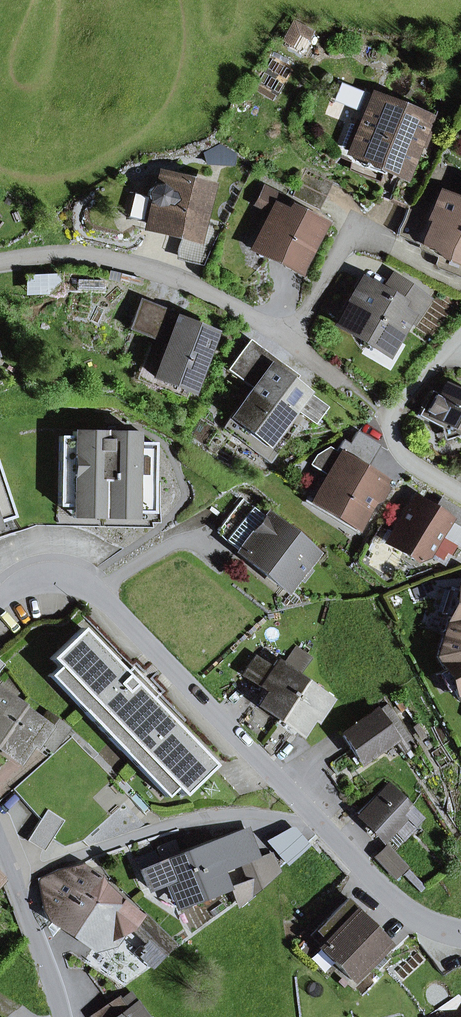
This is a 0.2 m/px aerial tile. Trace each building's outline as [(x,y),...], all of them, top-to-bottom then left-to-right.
[(293,23),(283,40),(290,44),(297,33),(307,39),(310,32),(293,23)] [(290,44),(301,50),(307,39),(297,33),(290,44)] [(390,199),(410,207),(415,195),(437,140),(426,136),(431,123),(373,98),(359,130),(348,126),(336,154),(349,160),(357,157),(358,155),(369,159),(374,157),(381,160),(385,166),(401,172),(390,199)] [(349,170),(378,182),(385,166),(381,160),(374,157),(369,159),(358,155),(357,157),(349,160),(336,154),(336,155),(352,162),(349,170)] [(133,194),(127,219),(182,233),(196,236),(200,219),(201,216),(204,217),(208,198),(204,197),(206,187),(160,175),(157,186),(150,189),(148,197),(133,194)] [(292,196),(319,210),(326,196),(299,182),(292,196)] [(272,214),(255,246),(298,268),(320,225),(299,214),(295,219),(280,211),(286,199),(265,187),(256,206),(272,214)] [(440,196),(436,205),(415,195),(410,207),(398,235),(421,244),(427,247),(430,241),(447,248),(444,254),(460,261),(460,205),(440,196)] [(224,224),(200,219),(196,236),(182,233),(176,260),(202,266),(224,224)] [(444,254),(447,248),(430,241),(427,247),(421,244),(420,247),(422,251),(438,258),(435,264),(437,268),(460,278),(460,261),(444,254)] [(30,294),(60,293),(60,275),(30,276),(30,294)] [(380,293),(387,298),(398,282),(391,277),(380,293)] [(386,352),(405,319),(412,323),(427,302),(398,282),(387,298),(380,293),(361,282),(338,320),(345,324),(367,337),(366,340),(386,352)] [(129,328),(166,343),(176,319),(139,304),(129,328)] [(166,343),(153,376),(188,391),(212,333),(176,319),(166,343)] [(366,340),(367,337),(345,324),(342,328),(364,341),(366,340)] [(294,382),(298,376),(251,340),(246,347),(294,382)] [(299,426),(288,418),(295,410),(308,392),(294,382),(246,347),(245,346),(227,370),(252,388),(230,418),(231,419),(266,446),(259,456),(270,464),(299,426)] [(460,393),(445,385),(439,395),(430,390),(417,416),(440,427),(452,424),(456,436),(460,439),(460,393)] [(328,407),(308,392),(295,410),(315,425),(328,407)] [(259,456),(266,446),(231,419),(223,429),(259,456)] [(444,440),(456,436),(452,424),(440,427),(444,440)] [(152,514),(154,443),(135,442),(135,433),(73,431),(73,436),(59,436),(58,507),(71,507),(128,508),(128,513),(133,513),(152,514)] [(382,482),(364,471),(379,445),(357,432),(349,445),(342,440),(335,453),(340,457),(328,475),(313,501),(355,526),(382,482)] [(316,456),(310,464),(328,475),(340,457),(335,453),(328,449),(316,456)] [(374,463),(398,477),(406,464),(382,450),(374,463)] [(0,476),(0,522),(13,517),(0,476)] [(386,542),(414,559),(429,554),(450,520),(433,510),(413,497),(386,542)] [(239,553),(285,590),(315,553),(269,516),(267,518),(243,498),(218,530),(242,549),(239,553)] [(440,499),(433,510),(450,520),(460,527),(460,512),(440,499)] [(133,513),(128,513),(128,508),(71,507),(71,517),(133,518),(133,513)] [(5,536),(34,526),(75,527),(152,528),(152,523),(60,522),(48,521),(47,521),(46,521),(45,520),(44,519),(44,518),(44,513),(24,516),(25,520),(25,521),(25,522),(25,523),(24,524),(23,525),(16,527),(0,532),(0,537),(5,536)] [(458,587),(457,593),(449,617),(437,657),(443,670),(452,687),(459,700),(460,701),(460,588),(458,587)] [(441,614),(449,617),(457,593),(448,590),(441,614)] [(182,796),(214,765),(152,701),(125,673),(81,628),(50,658),(57,666),(74,684),(69,689),(82,703),(78,707),(121,753),(129,745),(138,754),(130,761),(134,766),(138,762),(152,776),(157,770),(174,788),(182,796)] [(268,692),(259,704),(278,717),(305,680),(298,675),(311,658),(296,647),(283,664),(277,660),(270,669),(254,658),(243,674),(260,686),(263,682),(271,688),(268,692)] [(82,703),(69,689),(74,684),(57,666),(47,676),(78,707),(82,703)] [(152,701),(159,694),(132,666),(125,673),(152,701)] [(445,691),(452,687),(443,670),(436,674),(445,691)] [(317,722),(333,700),(305,680),(278,717),(298,732),(309,716),(317,722)] [(268,692),(271,688),(263,682),(260,686),(268,692)] [(23,707),(0,689),(0,737),(23,707)] [(416,745),(388,704),(342,735),(360,763),(394,740),(404,754),(416,745)] [(40,720),(23,707),(0,737),(0,748),(15,759),(27,743),(35,749),(40,742),(57,720),(47,712),(40,720)] [(40,742),(51,751),(69,729),(57,720),(40,742)] [(130,761),(138,754),(129,745),(121,753),(130,761)] [(164,797),(174,788),(157,770),(152,776),(138,762),(134,766),(164,797)] [(423,819),(388,783),(357,813),(381,838),(392,827),(403,839),(423,819)] [(35,846),(44,852),(52,840),(43,834),(35,829),(27,841),(35,846)] [(178,903),(224,886),(218,869),(256,855),(246,829),(179,855),(174,842),(157,849),(162,861),(158,863),(154,852),(137,859),(148,888),(169,880),(178,903)] [(295,832),(270,844),(286,863),(306,845),(295,832)] [(395,878),(406,867),(386,846),(375,857),(395,878)] [(270,855),(242,865),(248,882),(252,891),(276,871),(270,855)] [(81,864),(57,870),(45,876),(45,877),(52,891),(43,906),(44,910),(46,917),(60,926),(93,947),(101,935),(113,944),(131,919),(139,924),(134,930),(150,945),(162,956),(175,943),(145,914),(144,916),(122,901),(99,878),(100,876),(81,864)] [(40,880),(43,906),(52,891),(45,877),(40,880)] [(233,887),(238,901),(252,891),(248,882),(233,887)] [(319,948),(351,980),(369,963),(380,951),(387,944),(374,930),(367,924),(370,921),(348,898),(310,935),(321,946),(319,948)] [(51,937),(60,926),(46,917),(44,910),(39,913),(51,937)] [(374,930),(376,928),(370,921),(367,924),(374,930)] [(154,965),(162,956),(150,945),(142,953),(154,965)] [(369,963),(376,970),(387,958),(380,951),(369,963)] [(130,994),(96,1016),(146,1016),(130,994)]
